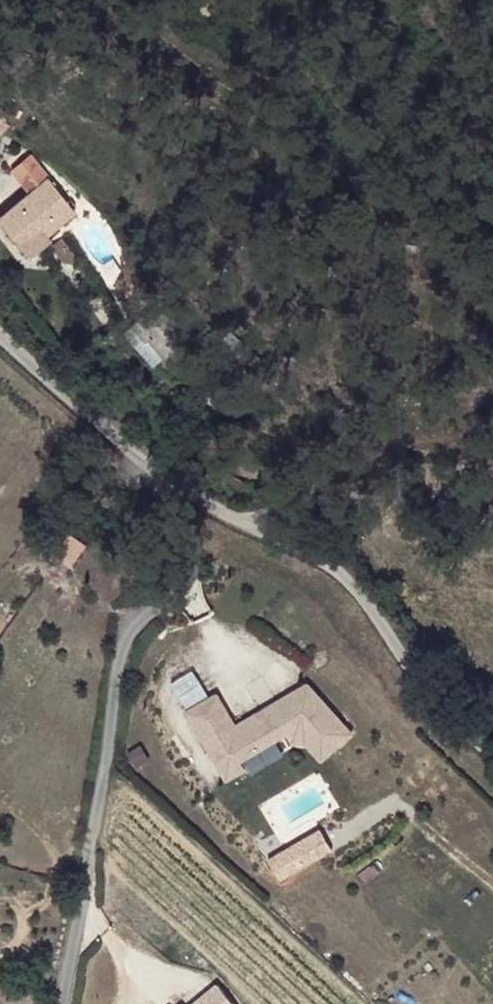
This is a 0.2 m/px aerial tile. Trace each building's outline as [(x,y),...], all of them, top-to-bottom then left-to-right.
[(76,212),(49,178),(30,154),(12,169),(31,192),(0,218),(0,220),(28,258),(52,239),(48,234),(76,212)] [(191,336),(162,299),(133,324),(146,340),(149,338),(165,357),(191,336)] [(199,330),(189,316),(181,323),(191,336),(199,330)] [(165,357),(149,338),(146,340),(133,324),(123,333),(140,353),(153,368),(165,357)] [(68,531),(53,553),(71,564),(85,541),(68,531)] [(353,742),(318,678),(236,722),(219,690),(209,695),(195,670),(171,683),(222,777),(299,736),(314,763),(353,742)] [(285,883),(336,853),(321,828),(270,859),(285,883)] [(222,984),(191,1003),(236,1003),(222,984)]
